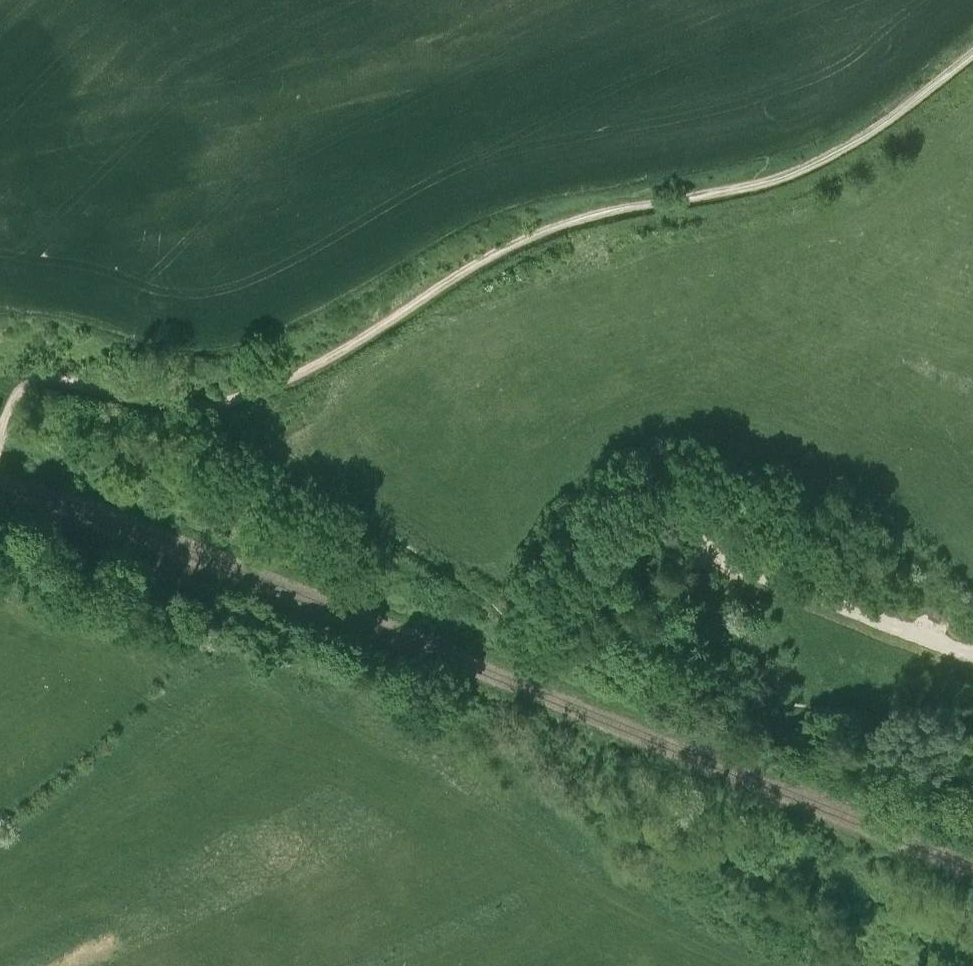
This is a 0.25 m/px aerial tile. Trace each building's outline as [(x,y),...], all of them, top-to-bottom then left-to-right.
[(711,531),(713,517),(700,516),(698,530),(711,531)] [(945,609),(933,603),(927,616),(939,621),(945,609)]
